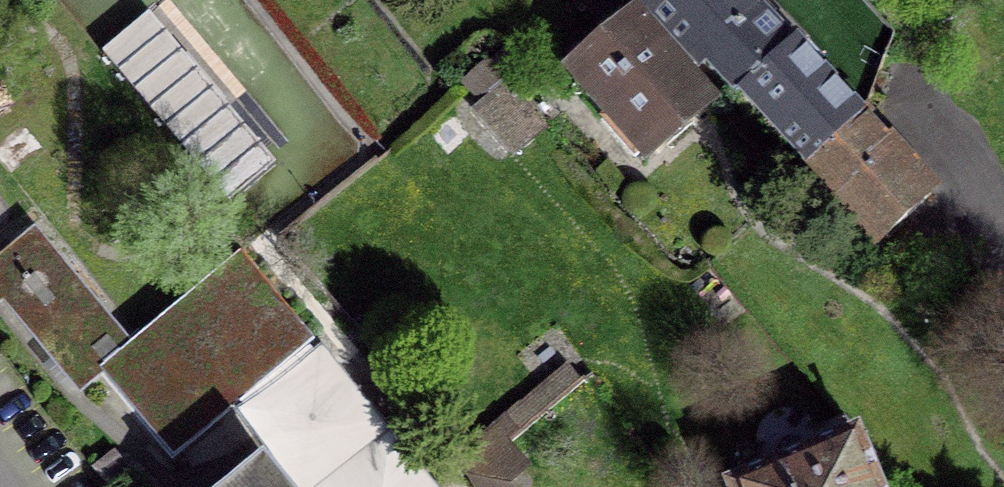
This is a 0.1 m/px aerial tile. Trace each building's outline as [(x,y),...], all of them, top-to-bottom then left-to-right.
[(694,65),(707,53),(810,165),(862,118),(753,0),(634,0),(694,65)] [(643,20),(573,80),(604,115),(601,118),(634,156),(708,92),(643,20)] [(483,110),(519,150),(544,128),(521,98),(487,63),(465,83),(484,105),(478,110),(483,110)] [(879,240),(930,193),(862,118),(810,165),(879,240)] [(23,163),(42,147),(23,123),(0,142),(0,160),(1,161),(13,152),(23,163)] [(128,347),(33,233),(7,254),(22,273),(21,288),(6,300),(80,390),(101,372),(172,457),(312,340),(256,272),(258,271),(240,253),(128,347)] [(757,442),(762,462),(847,425),(855,443),(863,439),(844,417),(815,428),(798,412),(775,413),(763,422),(758,431),(757,442)] [(469,477),(508,443),(518,434),(504,418),(456,460),(469,477)] [(855,443),(847,425),(762,462),(742,472),(737,486),(873,486),(855,443)] [(508,443),(469,477),(476,486),(505,486),(502,482),(524,463),(508,443)] [(263,463),(234,486),(282,486),(263,463)]
